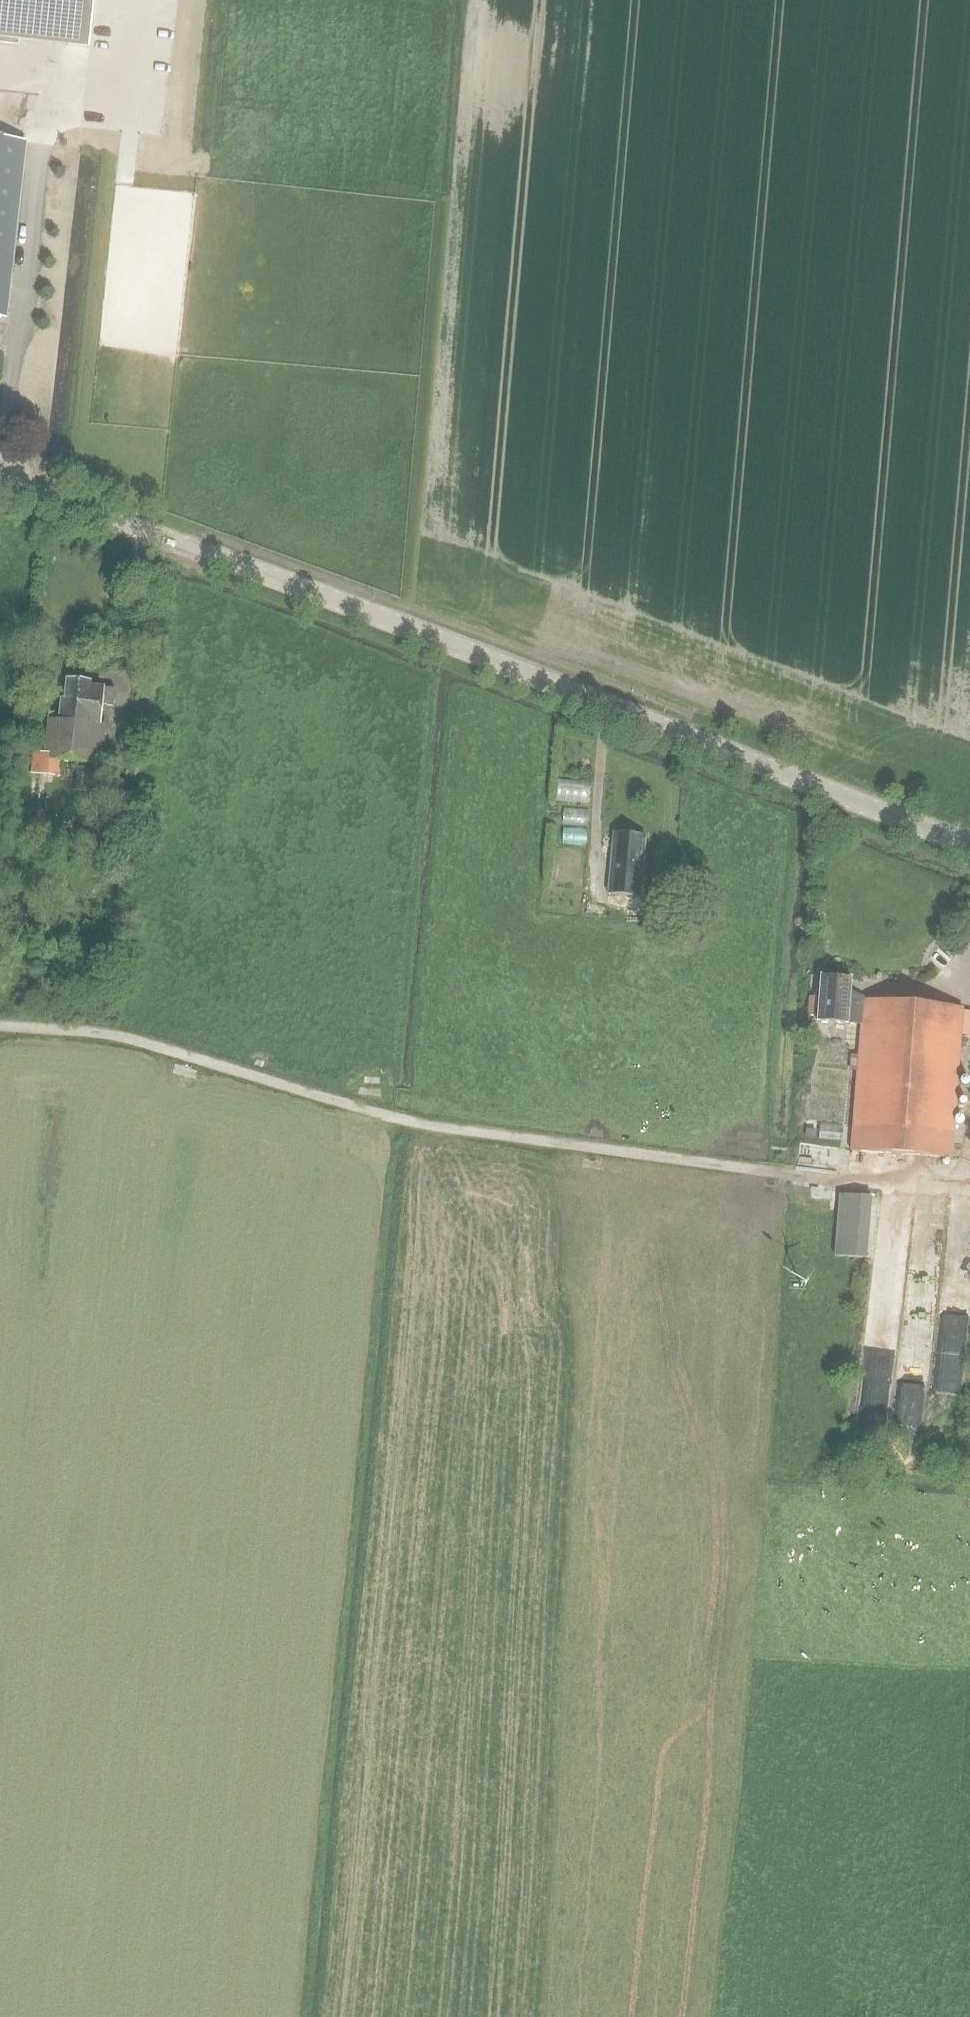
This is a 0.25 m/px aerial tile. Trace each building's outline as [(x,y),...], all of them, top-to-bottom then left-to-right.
[(19,46),(19,41),(90,48),(95,0),(0,0),(0,43),(19,46)] [(25,142),(0,139),(0,317),(5,318),(25,142)] [(35,754),(34,774),(59,776),(61,760),(102,763),(105,724),(101,724),(103,704),(113,704),(114,690),(91,688),(92,684),(68,682),(66,702),(62,701),(61,721),(49,720),(47,755),(35,754)] [(586,796),(585,778),(556,780),(557,799),(586,796)] [(638,898),(645,836),(613,832),(608,876),(610,876),(608,894),(638,898)] [(950,1160),(962,1008),(862,1000),(862,1002),(848,1001),(849,979),(819,977),(816,1022),(861,1026),(851,1152),(950,1160)] [(861,1256),(867,1194),(836,1191),(829,1253),(861,1256)] [(898,1428),(920,1430),(923,1396),(900,1395),(898,1428)]
